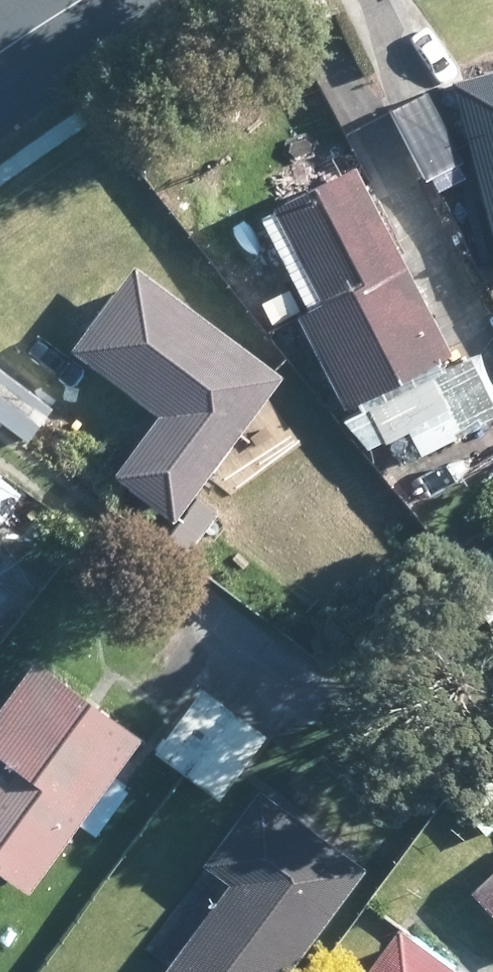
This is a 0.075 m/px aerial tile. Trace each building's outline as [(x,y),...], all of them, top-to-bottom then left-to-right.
[(447,73),(492,237),(492,60),(447,73)] [(390,106),(425,176),(461,157),(427,87),(390,106)] [(342,417),(366,444),(383,436),(384,437),(388,436),(400,458),(427,444),(416,421),(457,400),(438,364),(442,361),(437,352),(450,347),(351,155),(271,197),(257,205),(306,301),(296,307),(344,401),(356,395),(359,404),(349,410),(340,414),(342,417)] [(110,469),(120,477),(172,515),(282,367),(132,255),(67,340),(157,408),(122,453),(110,469)] [(53,400),(0,357),(0,417),(24,436),(47,409),(53,400)] [(196,494),(168,534),(187,546),(214,507),(196,494)] [(89,691),(33,650),(0,696),(0,862),(29,883),(74,821),(132,740),(141,729),(116,710),(89,691)] [(156,747),(217,794),(266,728),(201,679),(152,745),(156,747)] [(374,860),(266,780),(209,856),(237,875),(169,966),(165,971),(289,971),(374,860)] [(492,903),(492,864),(474,881),(492,903)] [(407,918),(367,971),(478,971),(407,918)]
